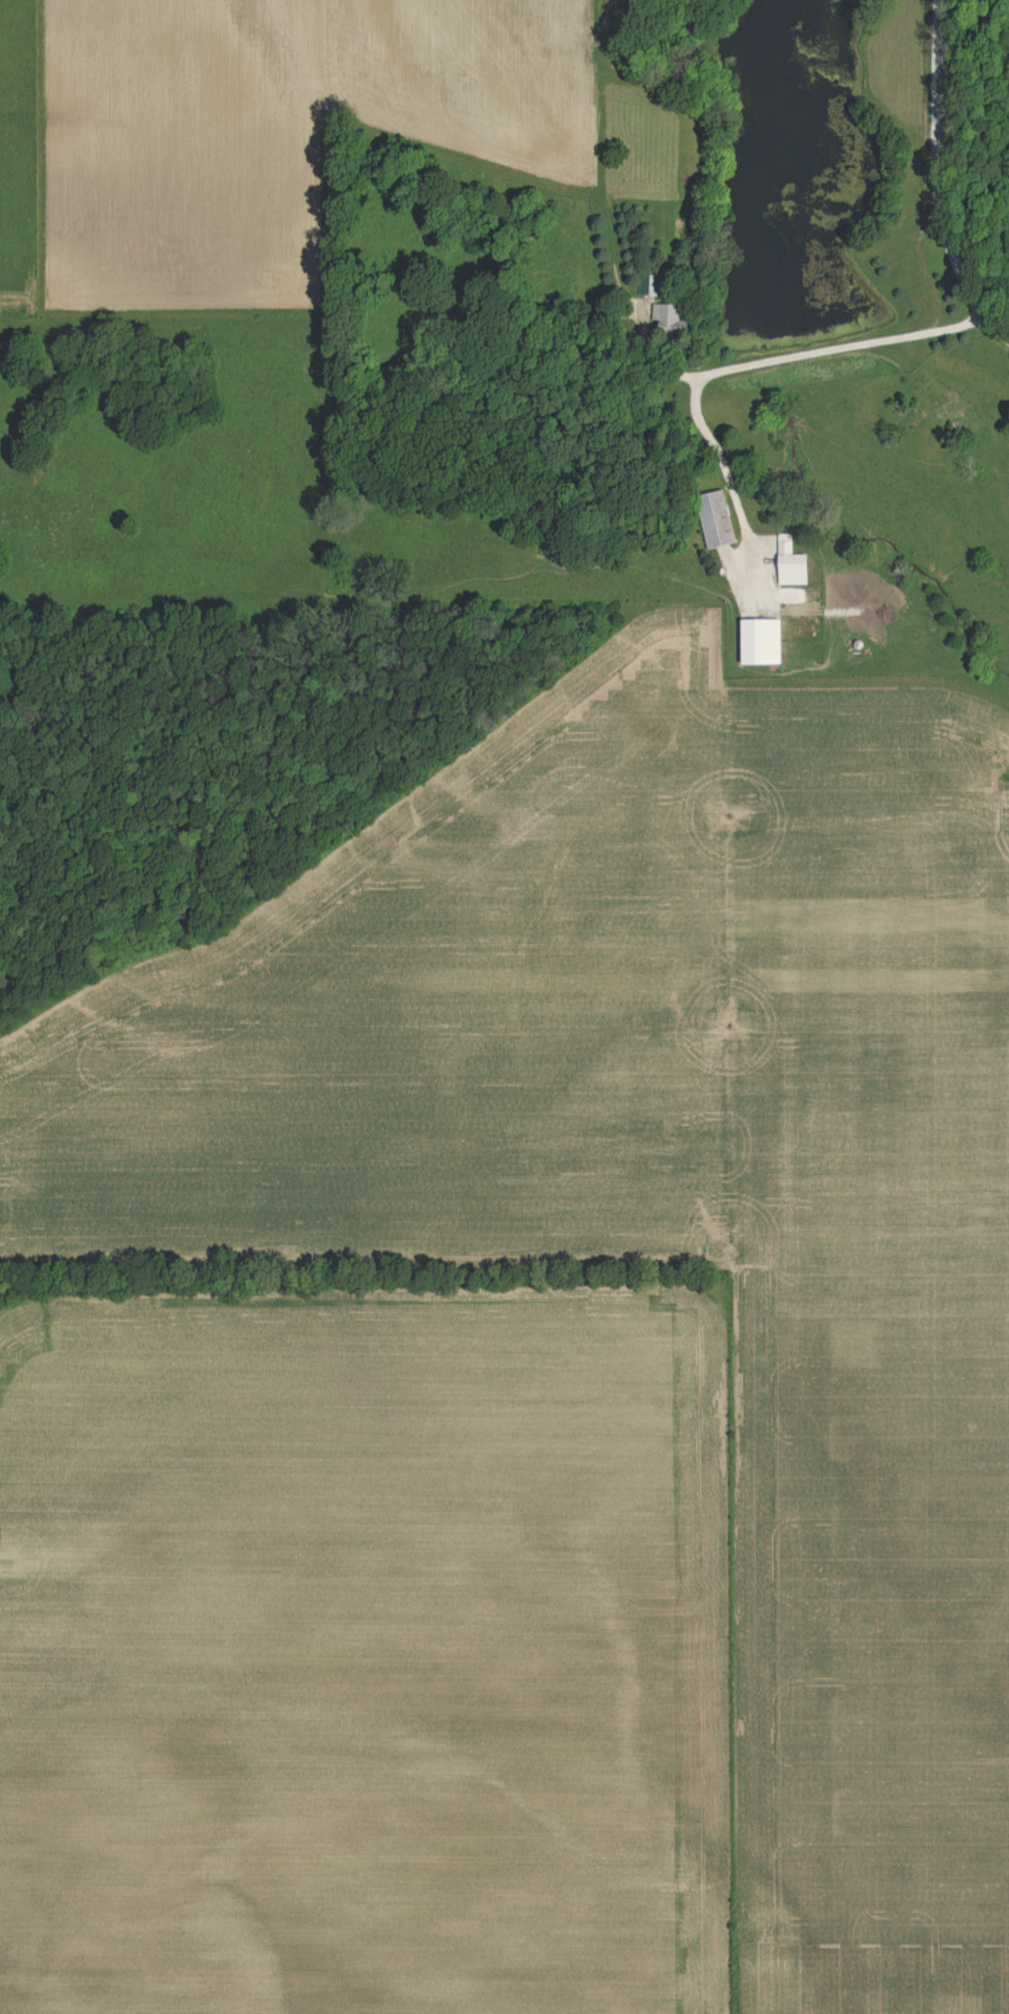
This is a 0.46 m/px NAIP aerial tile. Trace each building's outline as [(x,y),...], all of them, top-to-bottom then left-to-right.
[(652,322),(657,322),(656,336),(677,337),(678,309),(653,308),(652,322)] [(707,551),(737,544),(725,491),(695,498),(707,551)] [(792,556),(792,536),(777,536),(777,586),(808,586),(808,556),(792,556)] [(738,622),(739,667),(780,666),(779,621),(738,622)]
